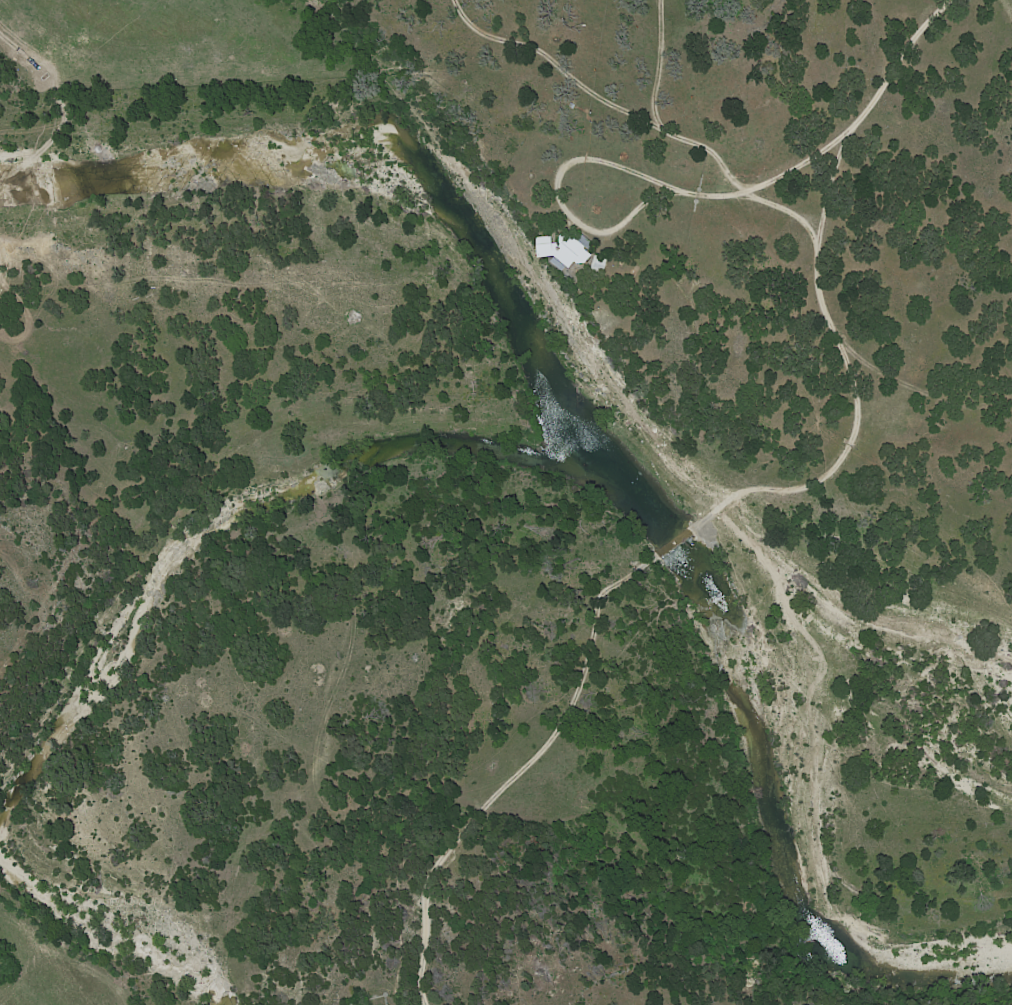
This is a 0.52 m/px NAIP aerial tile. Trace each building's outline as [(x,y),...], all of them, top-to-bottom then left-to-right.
[(578,239),(587,246),(587,248),(594,255),(588,263),(579,264),(577,262),(571,268),(556,256),(540,257),(539,237),(554,236),(554,243),(557,243),(568,231),(578,239)] [(609,258),(610,258),(605,274),(593,270),(597,255),(609,258)]
